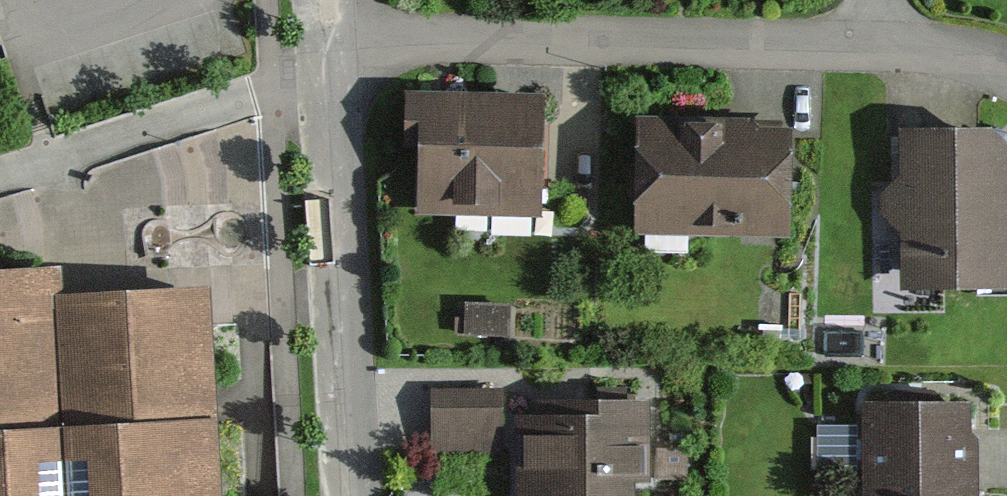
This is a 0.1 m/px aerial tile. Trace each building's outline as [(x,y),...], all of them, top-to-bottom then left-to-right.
[(544,84),(411,80),(409,153),(419,153),(418,206),(541,209),(544,84)] [(745,104),(636,101),(632,224),(788,228),(791,115),(745,114),(745,104)] [(903,220),(905,273),(1006,269),(1006,128),(992,110),(899,112),(900,163),(883,184),(884,206),(903,220)] [(0,260),(0,495),(213,495),(200,275),(66,283),(64,257),(0,260)] [(462,334),(508,335),(509,296),(463,295),(462,334)] [(433,443),(504,443),(504,381),(432,382),(433,443)] [(537,405),(510,405),(512,495),(635,495),(634,467),(647,467),(645,386),(537,389),(537,405)] [(861,387),(858,495),(976,495),(979,391),(861,387)]
